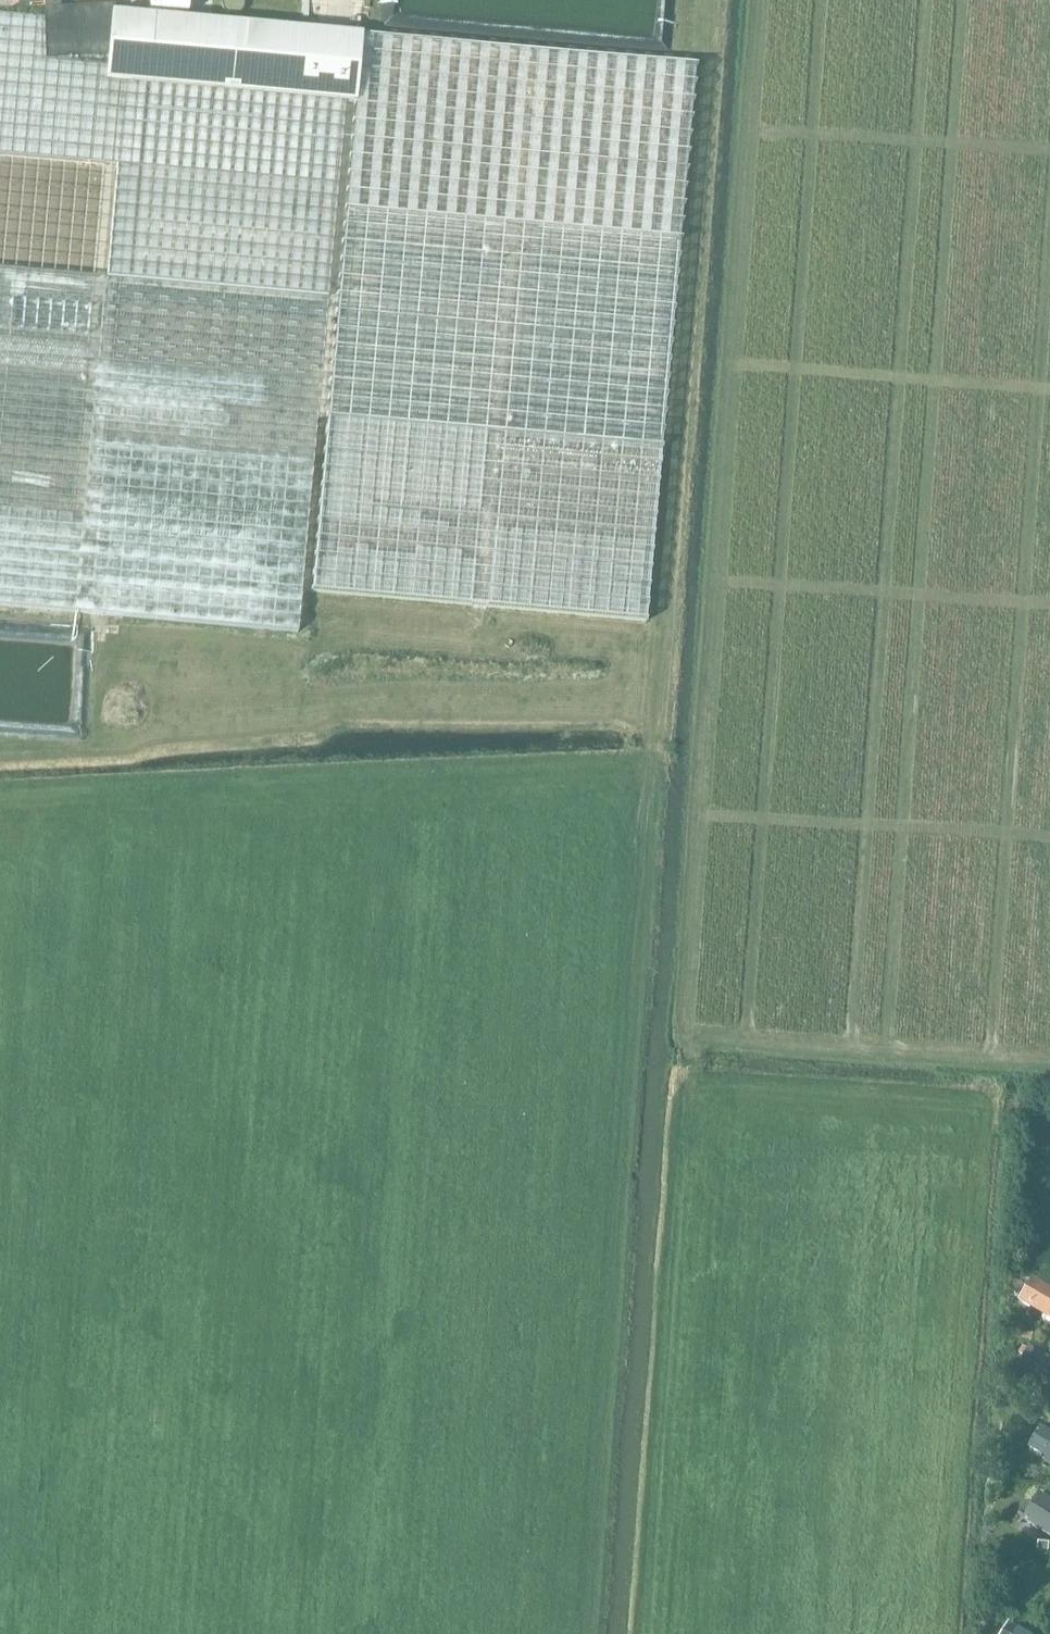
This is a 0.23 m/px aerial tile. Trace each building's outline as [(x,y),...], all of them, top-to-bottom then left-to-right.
[(45,10),(44,10),(45,19),(47,61),(109,59),(113,13),(113,6),(61,9),(61,0),(45,0),(45,10)] [(109,59),(107,81),(108,81),(241,94),(247,25),(113,13),(109,59)] [(247,25),(241,94),(348,103),(356,104),(363,35),(247,25)] [(329,418),(313,591),(470,605),(646,621),(662,447),(696,65),(363,35),(356,104),(329,418)] [(293,660),(346,106),(0,74),(0,632),(293,660)] [(1049,1316),(1049,1286),(1033,1276),(1020,1298),(1049,1316)] [(1049,1465),(1049,1430),(1040,1425),(1029,1445),(1048,1455),(1045,1462),(1049,1465)] [(1040,1492),(1039,1495),(1027,1513),(1023,1519),(1049,1537),(1049,1499),(1040,1492)] [(1020,1582),(1038,1597),(1049,1582),(1049,1573),(1036,1562),(1020,1582)] [(1016,1625),(1010,1633),(1031,1633),(1016,1625)]
